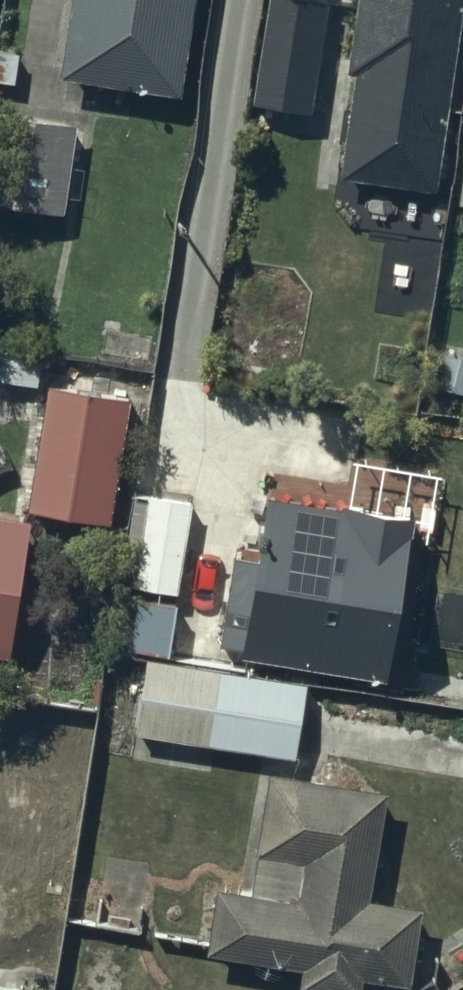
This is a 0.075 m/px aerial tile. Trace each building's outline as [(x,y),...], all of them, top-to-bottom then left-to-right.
[(66,68),(179,86),(192,0),(77,0),(66,68)] [(256,97),(309,105),(325,0),(271,0),(256,97)] [(352,64),(361,65),(346,168),(434,181),(460,0),(361,0),(352,64)] [(3,104),(0,122),(0,196),(63,206),(77,115),(3,104)] [(112,525),(129,393),(53,383),(35,514),(112,525)] [(176,592),(191,496),(146,488),(131,584),(176,592)] [(409,517),(271,494),(261,557),(241,553),(225,646),(384,673),(409,517)] [(6,651),(26,516),(0,512),(0,650),(6,651)] [(167,651),(175,603),(119,592),(108,652),(126,655),(128,644),(167,651)] [(305,687),(148,664),(138,730),(295,752),(305,687)] [(224,893),(216,942),(312,957),(308,981),(355,988),(358,968),(407,975),(417,910),(363,902),(380,794),(274,778),(256,897),(224,893)]
